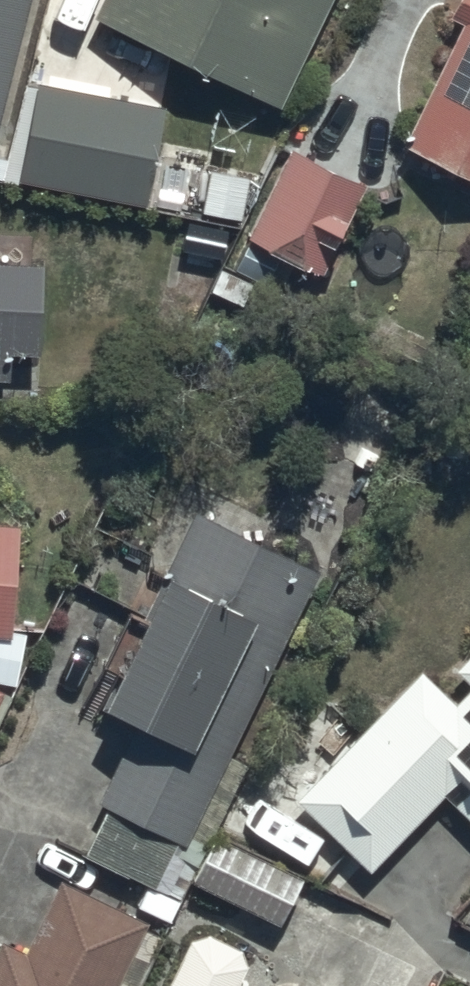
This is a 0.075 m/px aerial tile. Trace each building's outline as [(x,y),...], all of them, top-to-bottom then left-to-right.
[(33,0),(0,0),(0,131),(33,0)] [(333,0),(102,0),(90,26),(278,115),(333,0)] [(450,28),(459,32),(402,151),(469,183),(469,0),(464,0),(450,28)] [(38,91),(19,189),(143,215),(164,117),(38,91)] [(365,194),(288,158),(244,247),(320,285),(365,194)] [(231,763),(318,581),(201,524),(103,728),(139,745),(83,861),(179,907),(187,890),(279,934),(302,887),(209,843),(244,770),(231,763)] [(17,534),(0,533),(0,644),(11,645),(17,534)] [(456,676),(469,689),(469,662),(456,676)] [(341,852),(371,881),(445,804),(469,828),(469,693),(453,711),(418,678),(294,808),(309,822),(281,851),(313,881),(341,852)] [(10,698),(0,693),(0,720),(10,698)] [(144,933),(59,888),(23,962),(0,951),(0,985),(118,985),(144,933)] [(245,975),(246,974),(246,972),(246,971),(246,970),(246,969),(246,968),(246,967),(245,966),(245,965),(245,964),(244,963),(244,962),(243,962),(242,961),(242,960),(241,959),(197,938),(173,985),(240,985),(245,975)]
